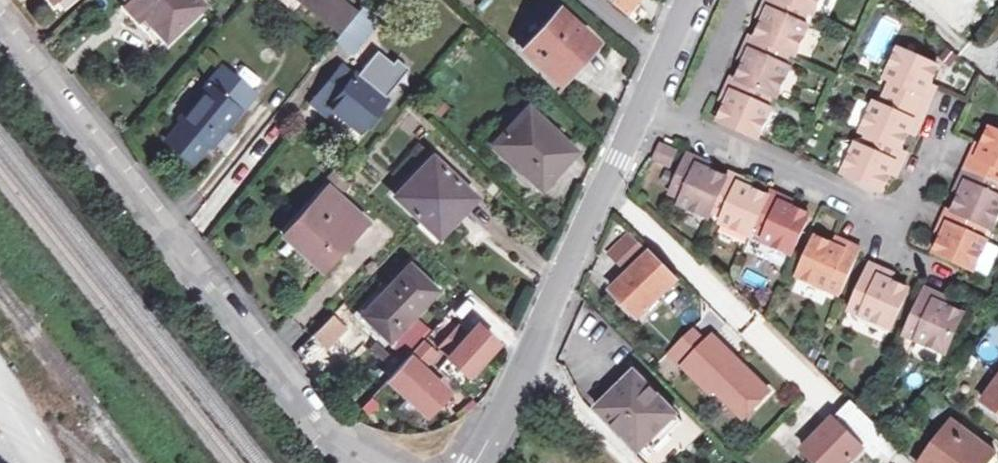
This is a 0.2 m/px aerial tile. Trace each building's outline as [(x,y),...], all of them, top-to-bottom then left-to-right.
[(135,0),(125,0),(120,6),(137,24),(146,15),(148,13),(135,0)] [(146,15),(167,37),(202,3),(199,0),(135,0),(148,13),(146,15)] [(340,33),(337,36),(353,49),(379,19),(362,6),(359,10),(347,0),(299,0),(340,33)] [(624,11),(632,0),(610,0),(624,11)] [(805,24),(799,21),(785,15),(791,2),(786,0),(762,0),(760,5),(765,7),(761,19),(753,35),(773,44),(787,50),(793,53),(805,24)] [(791,2),(805,8),(811,11),(815,0),(786,0),(791,2)] [(785,15),(799,21),(805,8),(791,2),(785,15)] [(755,16),(761,19),(765,7),(760,5),(755,16)] [(539,62),(541,60),(560,76),(566,70),(571,74),(595,48),(590,43),(594,38),(560,6),(523,47),(539,62)] [(775,94),(787,66),(781,63),(767,57),(773,44),(753,35),(748,33),(742,46),(748,49),(743,60),(735,77),(755,86),(769,92),(775,94)] [(767,57),(781,63),(787,50),(773,44),(767,57)] [(898,96),(923,107),(929,94),(923,91),(928,80),(936,63),(897,45),(884,75),(890,77),(904,84),(898,96)] [(737,58),(743,60),(748,49),(742,46),(737,58)] [(330,106),(359,130),(386,98),(384,97),(397,81),(385,71),(394,60),(379,47),(358,72),(356,70),(353,73),(341,63),(318,92),(332,103),(330,106)] [(394,60),(385,71),(397,81),(409,66),(397,56),(394,60)] [(201,130),(212,139),(215,142),(256,94),(223,65),(182,114),(185,117),(170,134),(186,148),(201,130)] [(757,136),(769,107),(763,104),(749,98),(755,86),(735,77),(730,75),(724,88),(730,90),(725,102),(718,119),(757,136)] [(890,77),(884,89),(898,96),(904,84),(890,77)] [(928,80),(923,91),(929,94),(934,83),(928,80)] [(749,98),(763,104),(769,92),(755,86),(749,98)] [(719,100),(725,102),(730,90),(724,88),(719,100)] [(898,96),(884,89),(879,101),(893,108),(898,96)] [(332,103),(318,92),(308,103),(322,115),(330,106),(332,103)] [(923,107),(898,96),(893,108),(879,101),(873,99),(859,129),(865,132),(879,138),(899,147),(906,129),(912,117),(917,120),(923,107)] [(524,168),(522,170),(540,186),(574,149),(527,106),(495,141),(524,168)] [(912,131),(917,120),(912,117),(906,129),(912,131)] [(964,164),(989,175),(994,163),(997,164),(997,129),(988,125),(981,142),(976,153),(969,150),(964,164)] [(197,157),(212,139),(201,130),(186,148),(197,157)] [(879,138),(865,132),(860,144),(874,150),(879,138)] [(860,144),(854,141),(840,170),(881,189),(888,173),(893,162),(898,164),(904,149),(899,147),(879,138),(874,150),(860,144)] [(974,139),(969,150),(976,153),(981,142),(974,139)] [(419,160),(428,151),(418,140),(409,150),(419,160)] [(653,158),(669,165),(675,150),(659,143),(653,158)] [(700,158),(686,152),(675,177),(669,192),(681,197),(678,203),(708,215),(711,210),(716,198),(725,176),(708,169),(697,164),(700,158)] [(394,195),(433,231),(456,205),(462,211),(475,196),(433,155),(394,195)] [(711,163),(700,158),(697,164),(708,169),(711,163)] [(893,175),(898,164),(893,162),(888,173),(893,175)] [(989,175),(997,179),(997,164),(994,163),(989,175)] [(333,164),(327,172),(343,186),(348,177),(333,164)] [(989,175),(964,164),(959,176),(965,179),(960,190),(952,208),(971,217),(985,223),(991,226),(997,210),(997,193),(984,187),(989,175)] [(722,215),(720,220),(750,233),(752,227),(757,215),(767,194),(750,187),(739,182),(741,176),(727,170),(725,176),(716,198),(728,203),(722,215)] [(997,193),(997,179),(989,175),(984,187),(997,193)] [(753,181),(741,176),(739,182),(750,187),(753,181)] [(954,188),(960,190),(965,179),(959,176),(954,188)] [(285,233),(323,268),(367,220),(329,185),(285,233)] [(783,194),(769,188),(767,194),(757,215),(769,220),(764,232),(761,238),(793,251),(809,213),(792,205),(780,200),(783,194)] [(783,194),(780,200),(792,205),(794,199),(783,194)] [(728,203),(716,198),(711,210),(722,215),(728,203)] [(439,237),(462,211),(456,205),(433,231),(439,237)] [(952,208),(946,206),(941,218),(947,221),(942,232),(934,250),(974,267),(986,239),(986,237),(980,235),(966,229),(971,217),(952,208)] [(769,220),(757,215),(752,227),(764,232),(769,220)] [(971,217),(966,229),(980,235),(985,223),(971,217)] [(936,230),(942,232),(947,221),(941,218),(936,230)] [(610,252),(629,272),(649,253),(630,233),(610,252)] [(847,240),(844,247),(832,242),(815,234),(797,274),(827,287),(834,273),(846,279),(861,246),(847,240)] [(844,247),(847,240),(836,235),(832,242),(844,247)] [(974,267),(987,272),(997,248),(997,244),(986,239),(974,267)] [(611,292),(636,318),(677,279),(652,254),(611,292)] [(359,312),(390,341),(413,318),(440,290),(409,260),(359,312)] [(870,260),(849,307),(879,320),(885,306),(898,311),(909,286),(891,278),(880,273),(883,266),(870,260)] [(883,266),(880,273),(891,278),(894,271),(883,266)] [(827,287),(840,293),(846,279),(834,273),(827,287)] [(925,284),(904,331),(934,344),(940,330),(953,336),(964,310),(947,302),(935,298),(939,290),(925,284)] [(939,290),(935,298),(947,302),(950,295),(939,290)] [(885,306),(879,320),(891,326),(898,311),(885,306)] [(326,346),(345,326),(335,316),(315,336),(326,346)] [(413,318),(390,341),(401,352),(424,328),(413,318)] [(469,374),(498,341),(479,322),(466,337),(454,328),(438,346),(469,374)] [(684,368),(706,345),(691,330),(668,353),(684,368)] [(940,330),(934,344),(946,350),(953,336),(940,330)] [(714,391),(735,410),(743,403),(752,411),(769,392),(712,338),(706,345),(684,368),(711,394),(714,391)] [(423,366),(435,352),(423,340),(389,377),(428,413),(449,390),(423,366)] [(598,408),(639,451),(661,430),(677,414),(636,372),(598,408)] [(983,402),(997,413),(997,382),(983,402)] [(802,450),(814,462),(848,462),(864,447),(880,462),(890,462),(901,449),(851,400),(802,450)] [(744,419),(752,411),(743,403),(735,410),(744,419)] [(994,457),(952,424),(922,462),(990,462),(994,457)]
